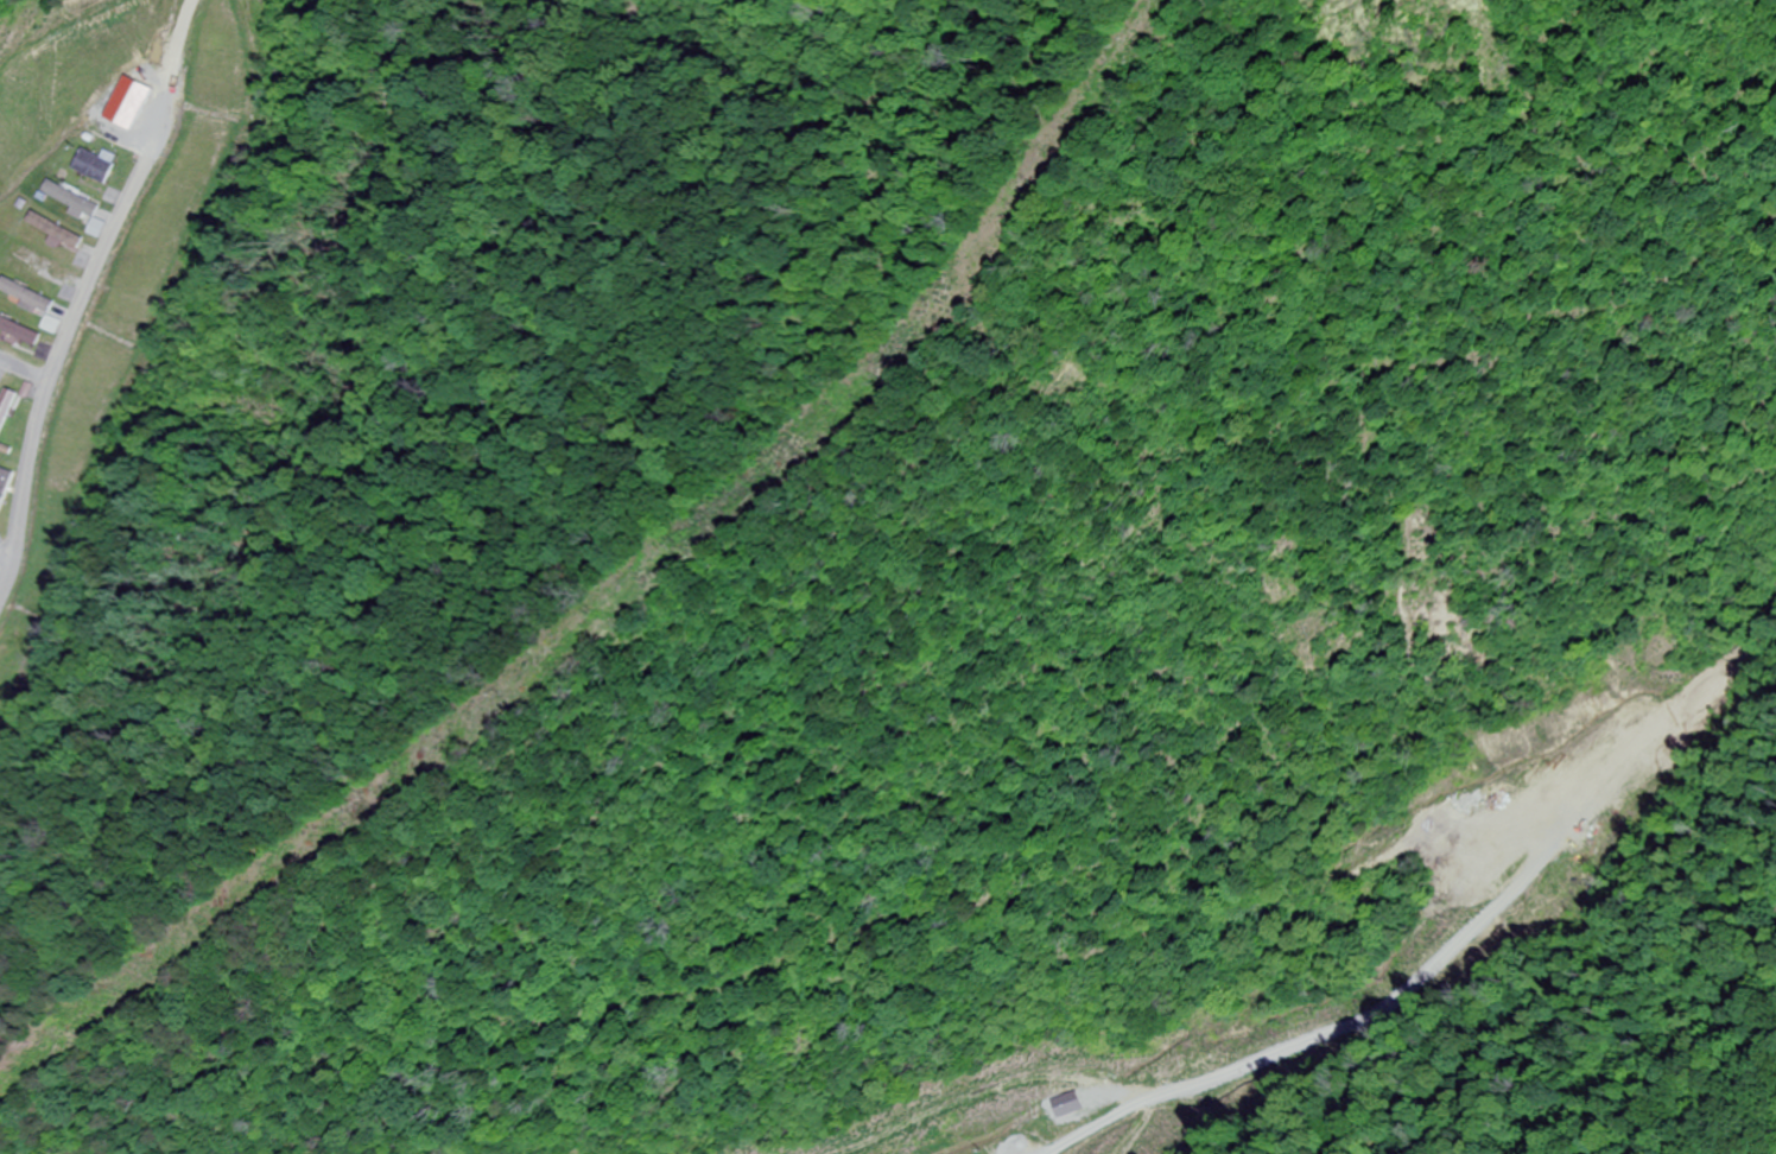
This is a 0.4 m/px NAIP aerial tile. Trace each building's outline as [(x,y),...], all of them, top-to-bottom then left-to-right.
[(132,131),(151,88),(122,76),(103,118),(132,131)] [(71,169),(105,184),(114,165),(80,149),(71,169)] [(98,209),(47,180),(42,190),(93,219),(98,209)] [(77,249),(82,240),(37,215),(32,225),(77,249)] [(60,266),(20,246),(15,256),(55,276),(60,266)] [(5,279),(0,289),(0,292),(52,315),(58,302),(5,279)] [(40,348),(45,338),(0,315),(0,328),(40,348)] [(1,449),(24,395),(14,391),(0,423),(0,449),(1,449)]
